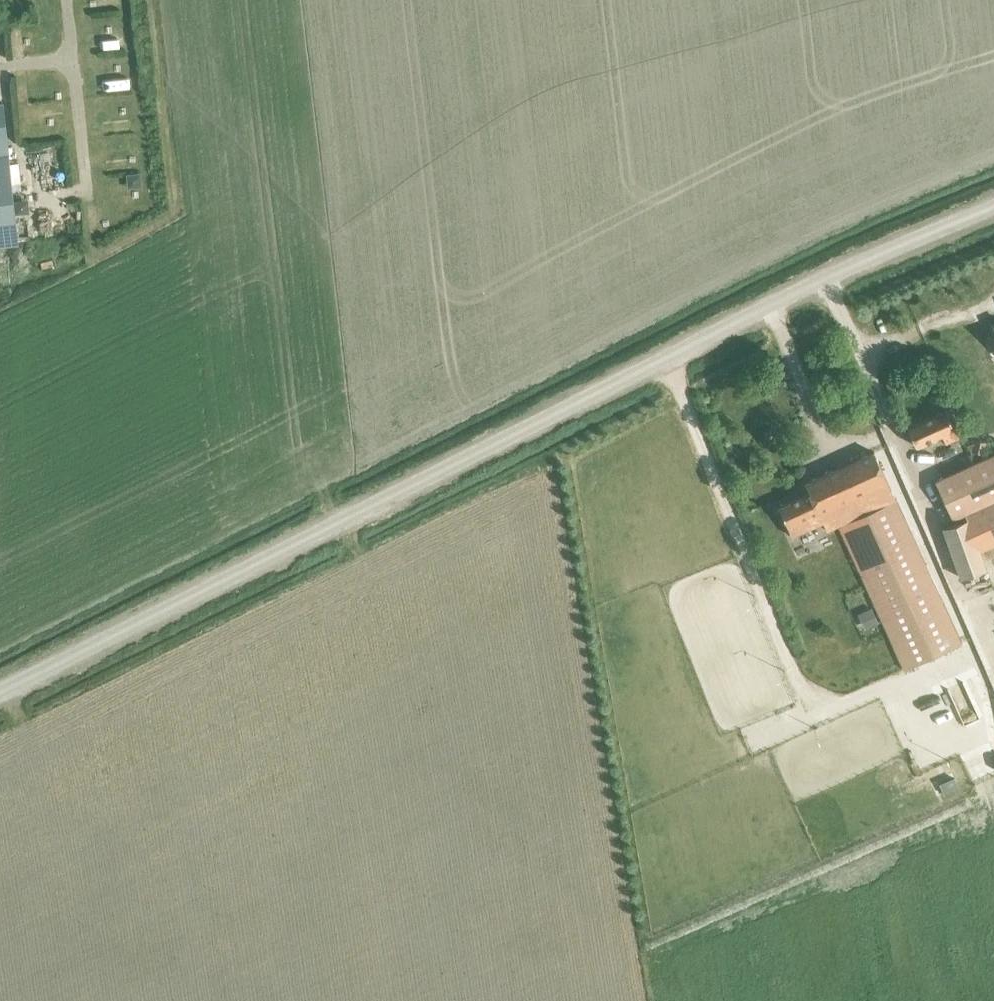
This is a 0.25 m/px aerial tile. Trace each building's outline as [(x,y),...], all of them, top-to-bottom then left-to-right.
[(17,243),(8,154),(0,155),(0,245),(17,243)] [(945,446),(957,440),(944,413),(907,432),(915,449),(941,437),(945,446)] [(895,498),(873,451),(804,482),(809,492),(778,506),(791,535),(814,525),(817,532),(825,529),(826,530),(837,524),(903,669),(961,643),(895,498)] [(993,546),(993,456),(933,483),(950,521),(962,516),(964,521),(941,530),(958,579),(984,570),(978,554),(993,546)]
